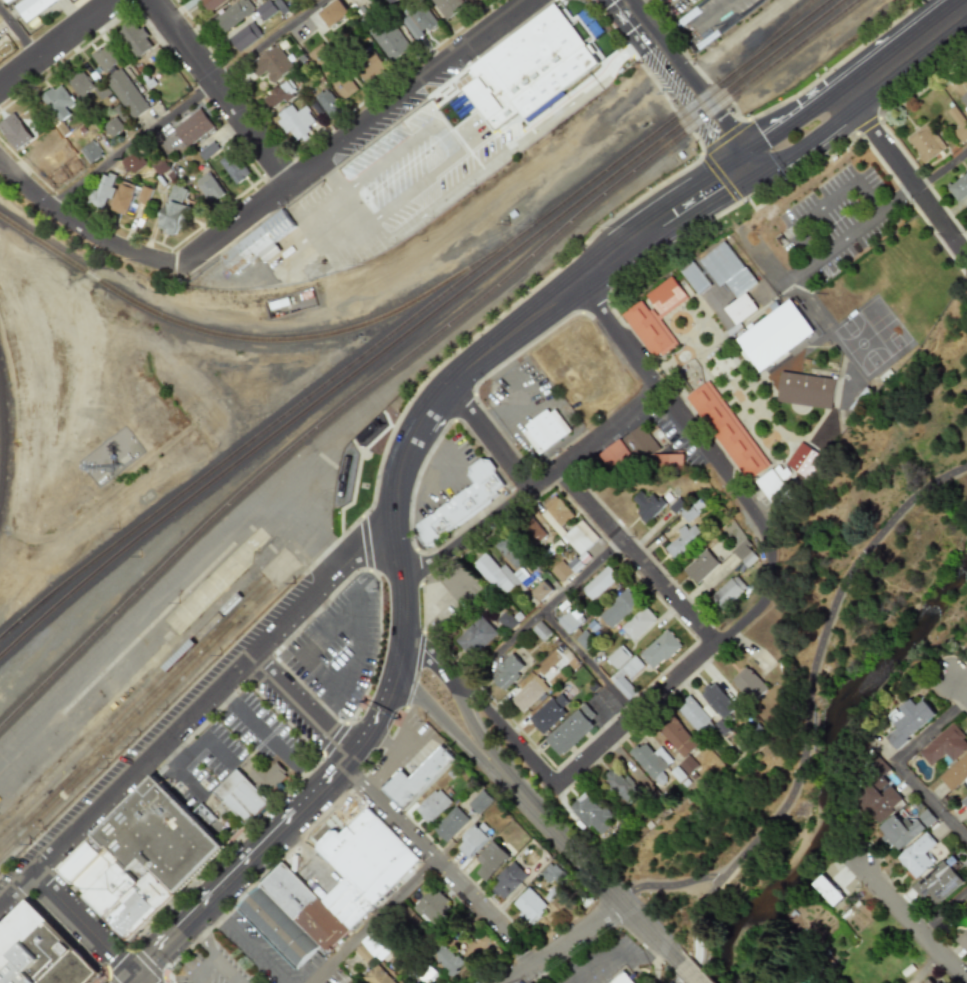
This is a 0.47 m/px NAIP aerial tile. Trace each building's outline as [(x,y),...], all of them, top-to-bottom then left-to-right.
[(27,23),(57,0),(24,0),(15,7),(27,23)] [(226,0),(200,0),(206,11),(226,0)] [(253,12),(245,0),(239,0),(213,18),(223,33),(253,12)] [(317,13),(333,0),(339,0),(348,12),(328,27),(317,13)] [(445,20),(430,0),(461,0),(465,5),(445,20)] [(255,9),(263,20),(275,11),(266,1),(255,9)] [(405,14),(407,16),(400,21),(414,40),(437,25),(421,3),(405,14)] [(553,3),(469,67),(477,77),(462,89),(493,130),(517,112),(527,124),(564,95),(561,91),(598,63),(553,3)] [(409,47),(387,18),(368,33),(390,62),(409,47)] [(118,32),(136,59),(154,47),(141,28),(137,30),(133,22),(118,32)] [(239,52),(261,35),(251,22),(229,39),(239,52)] [(306,55),(343,100),(357,88),(320,43),(306,55)] [(103,73),(119,63),(107,44),(91,54),(103,73)] [(265,70),(256,77),(247,65),(256,58),(257,58),(268,49),(268,48),(270,47),(270,48),(275,44),(276,44),(275,45),(276,46),(277,46),(293,66),(288,70),(288,69),(279,76),(279,77),(272,83),(265,75),(267,73),(265,70)] [(385,65),(371,54),(358,70),(367,78),(371,74),(375,77),(385,65)] [(149,107),(119,69),(103,81),(134,119),(149,107)] [(93,89),(84,71),(68,78),(76,96),(93,89)] [(261,99),(269,93),(267,91),(276,85),(277,87),(278,86),(277,85),(284,80),(287,78),(294,87),(292,88),(293,90),(291,92),(289,93),(291,95),(284,101),(282,98),(268,108),(261,99)] [(70,115),(66,109),(73,104),(61,84),(40,96),(57,123),(70,115)] [(313,95),(319,90),(321,92),(325,89),(327,92),(328,91),(341,109),(329,118),(313,98),(314,97),(313,95)] [(276,114),(288,104),(294,112),(303,105),(308,110),(306,112),(313,121),(305,126),(308,130),(304,133),(307,137),(302,141),(299,137),(295,140),(287,130),(284,133),(275,122),(279,119),(276,114)] [(112,109),(120,122),(126,118),(118,105),(112,109)] [(962,143),(966,139),(966,122),(954,106),(947,112),(959,127),(953,131),(962,143)] [(172,129),(186,148),(213,127),(199,108),(172,129)] [(14,151),(31,140),(14,113),(0,122),(0,128),(14,151)] [(103,126),(111,138),(124,129),(115,117),(103,126)] [(945,151),(931,124),(908,136),(922,163),(945,151)] [(89,164),(102,154),(92,140),(79,150),(89,164)] [(197,152),(203,161),(218,150),(212,141),(197,152)] [(145,164),(134,151),(121,162),(131,175),(145,164)] [(218,162),(235,184),(249,174),(231,151),(218,162)] [(83,167),(73,155),(45,177),(54,189),(83,167)] [(223,193),(208,172),(194,182),(209,203),(223,193)] [(102,173),(96,191),(90,189),(85,204),(102,209),(106,199),(111,200),(115,188),(111,187),(114,177),(102,173)] [(958,202),(966,195),(966,174),(947,188),(958,202)] [(135,182),(118,179),(111,211),(127,215),(135,182)] [(145,204),(150,189),(140,186),(135,201),(145,204)] [(191,193),(172,186),(155,228),(174,236),(191,193)] [(217,256),(230,274),(258,255),(263,263),(281,250),(274,240),(295,226),(284,209),(217,256)] [(757,283),(725,240),(699,260),(719,287),(725,283),(737,299),(724,308),(736,325),(758,309),(745,292),(757,283)] [(711,284),(692,261),(679,271),(698,295),(711,284)] [(621,314),(657,361),(680,344),(660,317),(686,297),(671,277),(621,314)] [(815,333),(790,298),(773,310),(774,312),(734,341),(757,374),(815,333)] [(834,409),(838,378),(781,371),(778,403),(834,409)] [(686,397),(750,482),(773,465),(709,379),(686,397)] [(539,454),(570,430),(554,409),(549,413),(546,409),(524,426),(527,430),(522,433),(539,454)] [(684,452),(652,453),(658,449),(642,424),(598,454),(611,472),(613,472),(635,457),(638,461),(650,460),(655,469),(685,468),(684,452)] [(826,457),(804,441),(789,463),(810,479),(826,457)] [(419,527),(435,514),(436,516),(439,513),(439,512),(449,504),(451,504),(454,502),(454,501),(469,490),(470,490),(477,484),(471,477),(472,469),(484,460),(492,461),(498,469),(498,474),(507,486),(498,492),(501,494),(430,547),(427,547),(418,535),(419,527)] [(759,482),(775,502),(791,490),(787,485),(796,478),(784,463),(759,482)] [(647,523),(666,505),(654,492),(648,498),(641,491),(632,499),(641,508),(636,512),(647,523)] [(574,517),(557,496),(540,510),(557,531),(574,517)] [(546,535),(532,519),(522,529),(535,544),(546,535)] [(599,538),(582,520),(563,537),(579,554),(568,565),(575,573),(591,558),(585,551),(599,538)] [(689,530),(689,529),(665,546),(674,559),(705,537),(696,524),(689,530)] [(515,569),(524,561),(503,538),(494,546),(515,569)] [(749,567),(761,557),(746,540),(734,550),(749,567)] [(686,569),(699,584),(722,563),(709,549),(686,569)] [(500,597),(519,582),(525,589),(540,578),(535,571),(528,576),(521,567),(512,574),(505,564),(499,569),(486,553),(474,563),(500,597)] [(573,572),(562,561),(551,571),(563,583),(573,572)] [(582,589),(593,601),(620,577),(609,565),(582,589)] [(726,610),(750,587),(738,574),(713,597),(726,610)] [(532,592),(541,602),(554,591),(545,581),(532,592)] [(600,615),(613,629),(641,602),(628,588),(600,615)] [(636,642),(659,620),(646,606),(623,628),(636,642)] [(569,634),(585,620),(574,608),(558,622),(569,634)] [(508,632),(518,623),(506,610),(497,620),(508,632)] [(498,633),(481,616),(455,641),(472,658),(498,633)] [(552,633),(541,621),(532,630),(544,641),(552,633)] [(656,671),(684,645),(669,629),(641,655),(656,671)] [(619,670),(633,656),(623,645),(609,659),(619,670)] [(503,690),(527,669),(513,654),(490,676),(503,690)] [(640,692),(631,682),(647,667),(636,655),(610,679),(630,701),(640,692)] [(772,689),(750,666),(735,681),(757,704),(772,689)] [(522,712),(548,692),(536,678),(511,699),(522,712)] [(732,714),(739,722),(746,715),(716,683),(703,695),(727,720),(732,714)] [(570,701),(560,691),(530,719),(544,734),(568,712),(564,707),(570,701)] [(718,724),(692,696),(686,701),(688,704),(681,711),(706,736),(718,724)] [(887,738),(896,749),(937,716),(924,700),(917,705),(911,698),(899,708),(905,716),(894,725),(898,730),(887,738)] [(601,719),(586,704),(547,740),(562,755),(601,719)] [(687,758),(702,745),(676,717),(661,731),(687,758)] [(950,723),(918,753),(931,767),(945,754),(952,762),(966,749),(966,741),(950,723)] [(664,747),(656,753),(647,742),(633,753),(662,789),(672,781),(664,772),(676,762),(664,747)] [(408,778),(400,770),(381,789),(403,811),(456,758),(442,744),(408,778)] [(951,791),(966,777),(966,753),(939,777),(951,791)] [(682,765),(690,774),(700,765),(692,756),(682,765)] [(247,775),(267,794),(287,773),(274,762),(264,772),(256,765),(247,775)] [(247,825),(270,801),(235,768),(213,792),(247,825)] [(634,800),(641,785),(612,770),(604,786),(634,800)] [(903,800),(879,774),(853,798),(877,824),(903,800)] [(223,847),(154,776),(59,869),(129,940),(223,847)] [(414,811),(428,826),(452,803),(438,788),(414,811)] [(468,804),(477,815),(493,800),(484,789),(468,804)] [(572,807),(601,836),(616,820),(587,791),(572,807)] [(469,820),(456,806),(433,828),(446,842),(469,820)] [(326,951),(418,860),(367,808),(339,835),(333,828),(314,847),(344,877),(320,901),(283,862),(236,908),(295,969),(320,945),(326,951)] [(879,830),(898,852),(936,820),(927,809),(912,822),(902,810),(879,830)] [(493,834),(481,821),(456,846),(468,859),(493,834)] [(933,864),(925,854),(936,843),(926,832),(897,858),(917,879),(933,864)] [(482,866),(475,873),(485,882),(510,856),(494,841),(475,860),(482,866)] [(813,884),(834,907),(844,897),(838,891),(852,877),(835,858),(819,872),(823,876),(813,884)] [(912,887),(922,900),(928,895),(935,903),(962,882),(945,860),(912,887)] [(495,878),(499,882),(491,889),(502,901),(528,876),(513,861),(495,878)] [(540,874),(551,885),(564,873),(554,861),(540,874)] [(448,901),(433,887),(412,909),(427,923),(448,901)] [(528,926),(548,907),(530,888),(513,904),(521,912),(518,915),(528,926)] [(26,901),(0,927),(0,982),(88,982),(97,974),(26,901)] [(955,940),(966,953),(966,929),(955,940)] [(353,950),(365,963),(382,947),(369,934),(353,950)] [(464,962),(438,942),(428,956),(453,976),(464,962)] [(376,962),(361,977),(367,982),(397,982),(376,962)] [(418,965),(414,982),(420,982),(432,982),(435,969),(418,965)] [(624,970),(608,982),(635,982),(624,970)]
